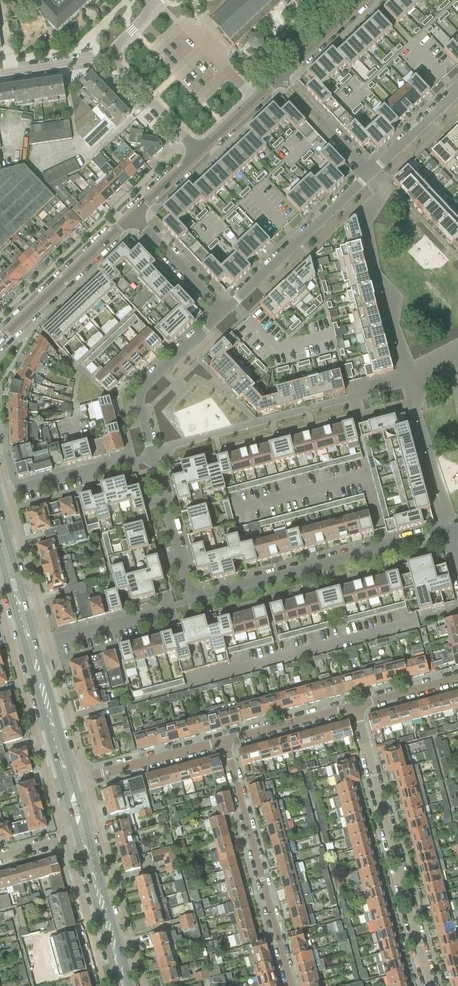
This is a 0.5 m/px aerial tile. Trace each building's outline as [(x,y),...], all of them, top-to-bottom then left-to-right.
[(31,6),(42,17),(41,18),(46,23),(47,22),(57,34),(93,0),(38,0),(31,6)] [(205,0),(206,1),(207,2),(208,2),(209,2),(210,3),(211,3),(212,3),(212,2),(213,2),(214,2),(219,8),(215,11),(213,13),(208,18),(217,28),(225,36),(231,43),(234,46),(240,41),(246,35),(250,39),(249,40),(249,41),(249,42),(249,43),(249,44),(249,45),(250,46),(250,47),(251,48),(252,48),(252,49),(253,49),(254,49),(255,50),(256,50),(257,50),(258,50),(258,49),(259,49),(260,49),(261,48),(262,47),(262,46),(263,46),(263,45),(263,44),(263,43),(263,42),(263,41),(263,40),(263,39),(262,38),(261,37),(260,37),(260,36),(259,36),(258,35),(257,35),(256,35),(255,35),(254,35),(250,31),(282,2),(287,8),(293,2),(303,12),(309,5),(314,9),(319,5),(315,0),(227,0),(224,3),(221,0),(205,0)] [(392,1),(393,2),(406,16),(415,8),(414,8),(407,0),(393,0),(392,1)] [(392,1),(384,9),(398,24),(406,16),(393,2),(392,1)] [(384,37),(392,29),(378,14),(370,22),(370,23),(384,37)] [(370,22),(361,30),(362,31),(375,45),(384,37),(370,23),(370,22)] [(361,30),(353,38),(353,39),(367,53),(375,45),(362,31),(361,30)] [(353,38),(344,46),(345,47),(358,61),(367,53),(353,39),(353,38)] [(452,43),(444,51),(457,65),(457,49),(455,46),(452,43)] [(344,46),(337,53),(337,54),(347,64),(346,64),(350,69),(358,61),(345,47),(344,46)] [(337,53),(333,49),(324,57),(338,72),(346,64),(347,64),(337,54),(337,53)] [(330,80),(338,72),(324,57),(316,65),(330,79),(330,80)] [(322,87),(330,80),(330,79),(316,65),(307,73),(314,81),(315,80),(322,87)] [(411,72),(403,79),(408,84),(422,99),(430,91),(416,77),(411,72)] [(81,91),(84,94),(106,118),(116,128),(130,115),(91,73),(77,86),(81,91)] [(47,81),(37,83),(40,104),(42,104),(41,100),(47,99),(48,103),(59,102),(58,97),(64,96),(64,100),(66,100),(65,93),(62,79),(52,80),(51,80),(48,81),(47,80),(47,81)] [(314,81),(306,89),(323,106),(332,98),(322,87),(315,80),(314,81)] [(21,85),(4,88),(6,102),(14,101),(15,108),(17,107),(16,103),(22,103),(23,107),(33,105),(33,101),(38,100),(39,104),(40,104),(37,83),(26,84),(25,84),(22,85),(22,84),(21,84),(21,85)] [(414,106),(422,99),(408,84),(400,92),(414,106)] [(73,90),(71,92),(74,113),(85,103),(79,98),(73,90)] [(406,114),(414,106),(400,92),(392,99),(406,114)] [(398,121),(406,114),(392,99),(384,106),(398,121)] [(85,103),(74,113),(76,124),(91,110),(85,103)] [(281,113),(273,105),(265,113),(279,128),(286,120),(287,119),(281,113)] [(289,105),(281,113),(287,119),(286,120),(296,131),(305,122),(289,105)] [(390,129),(398,121),(384,106),(376,114),(380,119),(380,118),(390,129)] [(91,110),(76,124),(77,133),(79,132),(97,116),(91,110)] [(279,128),(265,113),(256,121),(270,136),(279,128)] [(79,132),(77,133),(77,135),(82,140),(102,122),(97,116),(79,132)] [(102,122),(82,140),(92,151),(116,128),(106,118),(102,122)] [(386,141),(394,133),(390,129),(380,118),(380,119),(372,126),(373,126),(386,140),(386,141)] [(72,139),(69,121),(63,122),(65,140),(72,139)] [(256,121),(248,129),(252,133),(262,144),(262,143),(270,136),(256,121)] [(65,140),(63,122),(56,123),(59,141),(65,140)] [(346,131),(362,148),(371,140),(364,134),(364,133),(365,133),(355,122),(346,131)] [(59,141),(56,123),(50,124),(52,142),(59,141)] [(52,142),(50,124),(43,125),(46,143),(52,142)] [(46,143),(43,125),(37,126),(40,144),(46,143)] [(40,144),(37,126),(31,127),(28,145),(40,144)] [(372,126),(365,133),(364,133),(364,134),(371,140),(378,148),(386,141),(386,140),(373,126),(372,126)] [(129,139),(129,143),(141,144),(141,149),(135,154),(138,157),(145,165),(162,148),(162,145),(158,140),(151,139),(148,135),(148,131),(145,131),(130,129),(129,139)] [(448,138),(457,149),(457,134),(455,131),(448,138)] [(262,144),(252,133),(243,141),(257,156),(266,147),(262,143),(262,144)] [(440,145),(454,160),(457,156),(457,149),(448,138),(440,145)] [(243,141),(235,149),(249,164),(257,156),(243,141)] [(124,143),(116,151),(119,154),(119,155),(136,173),(145,165),(138,157),(135,154),(134,153),(124,143)] [(440,145),(431,153),(449,171),(457,163),(454,160),(440,145)] [(329,147),(320,156),(330,166),(336,173),(337,172),(345,164),(329,147)] [(235,149),(227,157),(241,172),(249,164),(235,149)] [(102,152),(95,159),(122,187),(129,180),(118,168),(114,172),(107,164),(110,160),(102,152)] [(121,165),(118,168),(129,180),(136,173),(119,155),(114,157),(121,165)] [(227,157),(218,165),(232,180),(241,172),(227,157)] [(74,159),(70,161),(75,172),(80,170),(74,159)] [(107,178),(102,183),(113,195),(122,187),(95,159),(92,162),(107,178)] [(70,161),(65,163),(70,174),(75,172),(70,161)] [(65,163),(60,166),(65,177),(66,176),(70,174),(65,163)] [(410,164),(393,181),(401,189),(418,173),(410,164)] [(210,173),(224,187),(232,180),(218,165),(210,173)] [(8,241),(54,197),(25,166),(1,172),(0,172),(0,249),(8,241)] [(60,166),(56,168),(61,179),(65,177),(60,166)] [(337,172),(336,173),(330,166),(322,173),(336,188),(344,180),(337,172)] [(56,168),(51,170),(56,181),(57,181),(61,179),(56,168)] [(51,170),(46,172),(51,183),(56,181),(51,170)] [(51,183),(46,172),(41,174),(47,185),(51,183)] [(210,173),(201,180),(215,195),(224,187),(210,173)] [(315,180),(314,181),(324,191),(328,196),(336,188),(322,173),(315,180)] [(418,173),(401,189),(408,197),(423,183),(426,181),(418,173)] [(69,178),(68,179),(70,181),(73,184),(80,177),(77,174),(69,178)] [(61,179),(57,181),(63,188),(70,181),(66,176),(65,177),(61,179)] [(311,176),(302,184),(316,199),(324,191),(314,181),(315,180),(311,176)] [(90,180),(86,183),(86,184),(104,203),(113,195),(102,183),(98,187),(90,179),(90,180)] [(201,180),(193,188),(203,199),(202,200),(206,204),(215,195),(201,180)] [(51,183),(47,185),(72,212),(75,209),(68,200),(71,197),(63,188),(57,181),(56,181),(51,183)] [(84,182),(78,188),(83,193),(82,194),(86,199),(97,210),(104,203),(86,184),(86,183),(84,182)] [(423,183),(408,197),(415,205),(430,191),(423,183)] [(203,199),(193,188),(189,184),(180,192),(194,207),(202,200),(203,199)] [(302,184),(294,191),(308,206),(316,199),(302,184)] [(294,191),(286,199),(300,213),(308,206),(294,191)] [(430,191),(415,205),(422,212),(437,198),(430,191)] [(194,207),(180,192),(172,200),(186,215),(194,207)] [(75,194),(71,197),(90,217),(97,210),(86,199),(82,194),(78,197),(75,194)] [(437,198),(422,212),(430,221),(445,207),(448,205),(440,196),(437,198)] [(90,217),(71,197),(68,200),(75,209),(72,212),(83,223),(90,217)] [(56,198),(49,204),(53,208),(60,202),(56,198)] [(177,223),(178,222),(186,215),(172,200),(163,208),(171,216),(177,223)] [(49,204),(42,210),(49,217),(55,211),(53,208),(49,204)] [(445,207),(430,221),(437,228),(452,214),(445,207)] [(65,208),(59,215),(73,230),(80,224),(65,208)] [(437,228),(445,236),(457,224),(457,214),(456,211),(452,214),(437,228)] [(59,215),(52,221),(68,237),(71,234),(70,233),(73,230),(59,215)] [(178,222),(177,223),(171,216),(162,224),(179,241),(188,233),(178,222)] [(354,218),(344,227),(349,247),(359,244),(360,245),(363,244),(356,218),(354,218)] [(46,227),(50,232),(60,242),(63,239),(64,241),(68,237),(52,221),(46,227)] [(445,236),(452,244),(457,239),(457,224),(445,236)] [(248,234),(262,249),(270,242),(256,227),(248,234)] [(42,230),(39,233),(55,250),(58,247),(57,246),(60,242),(50,232),(46,235),(42,230)] [(40,241),(37,244),(47,255),(50,252),(51,253),(55,250),(39,233),(36,236),(40,241)] [(248,234),(240,242),(254,256),(262,249),(248,234)] [(32,239),(26,246),(42,262),(45,259),(44,258),(47,255),(37,244),(32,239)] [(0,249),(0,253),(11,243),(9,241),(8,241),(0,249)] [(240,242),(232,250),(236,254),(237,253),(247,264),(254,256),(240,242)] [(349,247),(335,251),(338,262),(362,255),(360,245),(359,244),(349,247)] [(27,253),(24,256),(34,267),(37,264),(38,265),(42,262),(26,246),(23,248),(27,253)] [(115,270),(124,261),(131,255),(131,254),(123,246),(107,262),(115,270)] [(131,254),(131,255),(124,261),(132,270),(147,255),(139,247),(131,254)] [(19,252),(13,258),(29,275),(32,271),(31,270),(34,267),(24,256),(19,252)] [(247,264),(237,253),(236,254),(228,261),(242,276),(251,268),(247,264)] [(140,278),(155,264),(147,255),(132,270),(140,278)] [(362,255),(338,262),(341,272),(365,266),(364,260),(363,256),(362,255)] [(14,266),(11,269),(21,280),(24,277),(25,278),(29,275),(13,258),(10,261),(14,266)] [(220,269),(221,268),(211,258),(202,266),(219,284),(227,276),(220,269)] [(310,259),(293,275),(304,287),(315,277),(311,259),(310,259)] [(228,261),(221,268),(220,269),(227,276),(234,284),(242,276),(228,261)] [(98,270),(102,274),(111,285),(112,284),(120,276),(115,270),(107,262),(98,270)] [(140,278),(138,279),(146,288),(163,272),(155,264),(140,278)] [(365,266),(341,272),(344,283),(348,282),(368,277),(365,266)] [(0,270),(0,271),(15,287),(19,284),(18,283),(21,280),(11,269),(7,272),(3,267),(0,270)] [(8,292),(11,289),(12,290),(15,287),(0,271),(0,284),(8,292)] [(154,296),(171,280),(163,272),(146,288),(154,296)] [(111,285),(102,274),(87,288),(106,309),(122,294),(112,284),(111,285)] [(293,275),(284,283),(302,301),(310,294),(306,290),(304,287),(293,275)] [(368,277),(348,282),(351,291),(371,286),(368,277)] [(170,297),(179,288),(171,280),(154,296),(161,305),(170,297)] [(284,283),(276,291),(290,306),(293,309),(302,301),(284,283)] [(351,291),(346,293),(349,304),(354,303),(374,298),(371,286),(351,291)] [(106,309),(87,288),(72,302),(91,323),(106,309)] [(179,288),(170,297),(180,308),(180,307),(186,313),(195,305),(183,293),(179,288)] [(276,291),(268,298),(282,313),(290,306),(276,291)] [(268,298),(260,306),(274,320),(274,321),(282,313),(268,298)] [(374,298),(354,303),(356,312),(376,307),(374,298)] [(91,323),(72,302),(57,316),(77,337),(91,323)] [(123,308),(128,314),(132,310),(127,304),(123,308)] [(172,315),(185,330),(194,321),(186,313),(180,307),(180,308),(172,315)] [(356,312),(352,313),(355,324),(379,318),(379,317),(378,314),(376,307),(356,312)] [(119,312),(124,318),(128,314),(123,308),(119,312)] [(336,310),(328,312),(330,320),(338,318),(336,310)] [(119,312),(115,316),(121,322),(124,318),(119,312)] [(134,315),(127,322),(131,326),(134,323),(138,319),(134,315)] [(185,330),(172,315),(163,323),(177,337),(185,330)] [(77,337),(57,316),(42,330),(61,351),(77,337)] [(109,322),(114,328),(118,324),(113,318),(109,322)] [(355,324),(352,325),(355,336),(362,334),(382,329),(379,319),(379,318),(355,324)] [(114,328),(109,322),(104,326),(110,332),(114,328)] [(163,323),(155,331),(169,346),(177,337),(163,323)] [(123,325),(117,332),(120,336),(125,331),(127,329),(123,325)] [(110,332),(104,326),(100,330),(106,335),(110,332)] [(139,338),(153,352),(161,344),(148,329),(139,338)] [(382,329),(362,334),(365,344),(385,339),(382,329)] [(94,336),(99,342),(103,338),(98,332),(94,336)] [(117,332),(110,338),(114,342),(115,340),(120,336),(117,332)] [(231,333),(209,354),(217,362),(218,363),(225,355),(240,342),(232,333),(231,333)] [(89,340),(95,346),(99,342),(94,336),(89,340)] [(34,344),(32,348),(50,359),(53,355),(55,356),(56,354),(55,352),(40,337),(36,344),(34,344)] [(130,346),(144,361),(153,352),(139,338),(130,346)] [(385,339),(365,344),(368,355),(387,349),(385,339)] [(95,346),(89,340),(85,344),(91,349),(95,346)] [(106,342),(99,348),(103,352),(108,348),(110,346),(106,342)] [(79,349),(85,355),(89,352),(83,346),(79,349)] [(121,354),(135,369),(144,361),(130,346),(121,354)] [(30,354),(27,358),(46,369),(49,365),(47,364),(50,359),(32,348),(29,353),(30,354)] [(99,348),(92,354),(96,359),(98,357),(103,352),(99,348)] [(75,353),(81,359),(85,355),(79,349),(75,353)] [(387,349),(368,355),(370,365),(390,360),(387,349)] [(71,357),(72,357),(77,363),(81,359),(75,353),(71,357)] [(135,369),(121,354),(113,362),(126,377),(135,369)] [(217,362),(210,369),(217,377),(232,363),(225,355),(218,363),(217,362)] [(24,363),(21,367),(36,376),(39,377),(41,373),(43,374),(46,369),(27,358),(25,362),(24,363)] [(88,358),(82,364),(86,369),(90,364),(92,362),(88,358)] [(232,363),(217,377),(225,385),(240,371),(244,368),(235,359),(232,363)] [(370,365),(363,367),(366,378),(373,376),(393,371),(390,360),(370,365)] [(104,371),(118,385),(126,377),(113,362),(104,371)] [(66,364),(63,367),(71,372),(73,371),(66,364)] [(16,377),(30,382),(30,383),(36,385),(36,382),(34,380),(36,376),(21,367),(18,371),(19,373),(16,377)] [(118,385),(104,371),(100,367),(91,376),(108,394),(118,385)] [(339,368),(327,371),(328,375),(334,394),(345,391),(343,384),(339,368)] [(69,371),(65,376),(70,380),(74,375),(71,373),(69,371)] [(240,371),(225,385),(232,392),(247,378),(240,371)] [(318,374),(306,377),(307,380),(313,400),(324,397),(319,377),(318,374)] [(247,378),(232,392),(240,401),(243,398),(252,390),(255,387),(258,384),(250,375),(247,378)] [(328,375),(319,377),(324,397),(334,394),(328,375)] [(266,376),(261,381),(267,387),(269,376),(266,376)] [(11,384),(10,389),(31,395),(32,390),(34,390),(36,385),(30,383),(30,382),(16,377),(16,379),(15,379),(14,383),(13,382),(13,383),(11,384)] [(297,378),(285,381),(286,386),(292,405),(303,402),(298,383),(297,378)] [(307,380),(298,383),(303,402),(313,400),(307,380)] [(286,386),(276,388),(276,390),(281,408),(282,408),(292,405),(286,386)] [(9,400),(10,401),(25,404),(25,403),(31,405),(31,404),(32,400),(29,400),(31,395),(10,389),(9,394),(10,395),(9,396),(10,397),(9,400)] [(252,390),(243,398),(244,399),(250,406),(251,407),(257,413),(258,414),(262,400),(252,390)] [(262,400),(258,414),(259,414),(266,412),(267,412),(273,410),(274,410),(280,408),(281,408),(276,390),(273,391),(274,397),(262,400)] [(103,419),(115,416),(110,398),(98,402),(103,419)] [(10,408),(9,409),(9,414),(29,414),(29,413),(37,413),(37,406),(31,404),(31,405),(25,403),(25,404),(10,401),(9,403),(10,408)] [(63,404),(62,412),(71,413),(72,404),(63,404)] [(9,424),(9,425),(32,424),(32,419),(29,419),(29,414),(9,414),(9,419),(10,420),(10,424),(9,424)] [(408,426),(405,414),(381,420),(385,433),(408,426)] [(108,437),(119,434),(115,416),(103,419),(108,437)] [(367,437),(382,433),(385,433),(381,420),(358,426),(361,439),(367,437)] [(347,444),(358,441),(353,422),(342,425),(347,444)] [(32,424),(9,425),(9,442),(10,442),(10,446),(17,446),(20,446),(24,446),(24,445),(32,445),(32,440),(38,440),(38,430),(41,430),(40,424),(32,424)] [(337,447),(347,444),(342,425),(332,428),(337,447)] [(382,433),(385,444),(411,437),(408,426),(385,433),(382,433)] [(43,435),(46,447),(49,456),(51,465),(56,464),(58,464),(61,464),(61,462),(62,462),(58,444),(52,446),(47,428),(43,430),(43,435)] [(326,450),(337,447),(332,428),(321,431),(326,450)] [(316,452),(326,450),(321,431),(311,433),(316,452)] [(305,455),(316,452),(311,433),(300,436),(305,455)] [(119,434),(108,437),(88,443),(92,459),(120,451),(123,447),(119,434)] [(295,458),(305,455),(300,436),(290,439),(295,458)] [(385,444),(388,454),(393,453),(413,447),(411,437),(385,444)] [(285,461),(295,458),(290,439),(280,442),(285,461)] [(88,443),(87,441),(74,445),(77,454),(80,454),(82,461),(92,459),(88,443)] [(274,463),(285,461),(280,442),(269,444),(274,463)] [(264,466),(274,463),(269,444),(259,447),(264,466)] [(72,445),(61,448),(66,466),(76,463),(74,455),(75,455),(77,454),(74,445),(72,445)] [(49,456),(46,456),(35,460),(35,459),(31,460),(27,447),(11,451),(11,452),(19,479),(53,470),(52,470),(51,465),(49,456)] [(253,469),(264,466),(259,447),(248,450),(253,469)] [(364,449),(367,459),(373,458),(370,447),(364,449)] [(393,453),(395,462),(395,463),(416,457),(413,447),(393,453)] [(243,472),(253,469),(248,450),(238,453),(243,472)] [(232,475),(243,472),(238,453),(227,455),(232,475)] [(363,459),(361,453),(350,456),(352,462),(363,459)] [(222,477),(232,475),(227,455),(216,458),(218,466),(219,466),(222,477)] [(352,462),(350,456),(340,459),(341,465),(352,462)] [(229,501),(227,495),(225,489),(222,477),(219,466),(218,466),(208,469),(204,457),(180,464),(184,475),(172,478),(181,514),(187,512),(207,507),(223,503),(229,501)] [(419,468),(416,457),(395,463),(395,462),(390,464),(393,475),(419,468)] [(367,459),(369,469),(375,468),(373,458),(367,459)] [(341,465),(340,459),(329,462),(331,468),(341,465)] [(331,468),(329,462),(319,464),(321,470),(331,468)] [(321,470),(319,464),(309,467),(310,473),(321,470)] [(310,473),(309,467),(298,470),(300,476),(310,473)] [(369,469),(372,480),(378,478),(375,468),(369,469)] [(422,478),(419,468),(393,475),(396,485),(422,478)] [(298,470),(288,473),(289,479),(300,476),(298,470)] [(289,479),(288,473),(277,475),(279,481),(289,479)] [(279,481),(277,475),(267,478),(268,484),(279,481)] [(100,529),(101,535),(108,533),(123,529),(143,524),(149,523),(139,487),(127,490),(124,478),(100,485),(103,496),(93,499),(92,499),(96,513),(95,513),(98,524),(100,529)] [(268,484),(267,478),(256,481),(258,487),(268,484)] [(372,480),(375,490),(381,489),(378,478),(372,480)] [(424,488),(422,478),(396,485),(398,495),(424,488)] [(398,495),(401,506),(407,505),(406,504),(427,499),(424,488),(398,495)] [(375,490),(378,501),(384,499),(381,489),(375,490)] [(84,516),(95,513),(96,513),(92,499),(93,499),(91,493),(79,497),(84,516)] [(365,500),(363,494),(351,497),(353,503),(365,500)] [(351,497),(340,500),(341,506),(353,503),(351,497)] [(75,498),(59,502),(62,514),(65,525),(67,531),(68,537),(73,536),(73,534),(84,531),(82,522),(73,524),(73,523),(71,517),(80,515),(79,513),(80,512),(75,498)] [(378,501),(381,512),(387,510),(384,499),(378,501)] [(407,505),(409,514),(430,509),(427,499),(406,504),(407,505)] [(341,506),(340,500),(328,504),(330,510),(341,506)] [(27,511),(30,523),(49,517),(62,514),(59,502),(27,511)] [(330,510),(328,504),(317,507),(318,513),(330,510)] [(187,512),(190,523),(210,518),(207,507),(187,512)] [(318,513),(317,507),(305,510),(307,516),(318,513)] [(410,528),(433,521),(430,509),(409,514),(407,515),(410,528)] [(307,516),(305,510),(293,513),(295,519),(307,516)] [(381,512),(383,521),(389,520),(387,510),(381,512)] [(361,534),(373,531),(368,512),(356,515),(361,534)] [(295,519),(293,513),(282,516),(283,522),(295,519)] [(350,537),(361,534),(356,515),(345,518),(350,537)] [(383,522),(387,534),(410,528),(407,515),(389,520),(383,521),(383,522)] [(48,518),(30,523),(30,524),(33,534),(45,531),(46,537),(67,531),(65,525),(61,527),(59,520),(50,523),(48,518)] [(190,523),(193,535),(212,529),(210,518),(190,523)] [(338,541),(350,537),(345,518),(333,521),(338,541)] [(326,544),(338,541),(333,521),(321,524),(326,544)] [(123,529),(126,540),(146,535),(143,524),(123,529)] [(240,546),(237,534),(236,528),(234,524),(229,525),(212,529),(193,535),(187,536),(197,572),(208,569),(211,580),(236,574),(232,562),(243,560),(244,559),(240,546)] [(315,547),(326,544),(321,524),(310,527),(315,547)] [(303,550),(315,547),(310,527),(298,530),(303,550)] [(292,553),(303,550),(298,530),(286,534),(292,553)] [(46,537),(48,543),(37,545),(41,557),(57,552),(56,547),(66,544),(65,538),(68,537),(67,531),(46,537)] [(84,531),(73,534),(73,536),(74,536),(76,543),(87,540),(84,531)] [(280,556),(292,553),(286,534),(275,537),(280,556)] [(126,540),(120,542),(124,553),(149,546),(146,535),(126,540)] [(268,559),(280,556),(275,537),(263,540),(268,559)] [(257,562),(268,559),(263,540),(252,543),(257,562)] [(245,565),(257,562),(252,543),(240,546),(244,559),(243,560),(245,565)] [(114,552),(122,549),(120,544),(112,546),(114,552)] [(164,581),(154,545),(149,546),(124,553),(114,556),(107,557),(116,591),(117,591),(117,593),(118,593),(128,590),(131,602),(155,595),(152,584),(164,581)] [(40,557),(43,569),(71,561),(70,555),(59,558),(57,552),(41,557),(40,557)] [(410,575),(399,578),(402,592),(405,602),(416,599),(419,611),(443,604),(440,593),(452,590),(446,566),(434,569),(431,557),(407,564),(410,575)] [(71,561),(43,569),(46,580),(64,576),(74,573),(73,567),(71,561)] [(397,572),(386,575),(391,595),(402,592),(399,578),(397,572)] [(64,576),(46,580),(46,581),(47,581),(50,592),(63,588),(73,586),(75,591),(85,588),(86,588),(85,584),(84,583),(84,582),(78,584),(76,578),(74,573),(64,576)] [(386,575),(374,579),(379,598),(391,595),(386,575)] [(374,579),(362,582),(368,601),(379,598),(374,579)] [(85,584),(86,588),(86,590),(90,606),(93,617),(93,618),(105,615),(100,598),(95,599),(92,588),(98,587),(97,581),(85,584)] [(362,582),(351,585),(356,604),(368,601),(362,582)] [(351,585),(339,588),(344,607),(356,604),(351,585)] [(66,600),(52,604),(55,615),(76,609),(82,607),(83,607),(83,608),(90,606),(86,590),(86,588),(85,588),(75,591),(77,597),(66,600)] [(339,588),(327,591),(333,610),(344,607),(339,588)] [(122,610),(118,593),(117,593),(117,591),(116,591),(104,594),(110,613),(122,610)] [(327,591),(316,594),(321,613),(333,610),(327,591)] [(316,594),(304,597),(309,616),(321,613),(316,594)] [(304,597),(292,600),(298,620),(309,616),(304,597)] [(292,600),(281,603),(286,623),(298,620),(292,600)] [(286,623),(281,603),(269,606),(274,626),(286,623)] [(61,626),(93,617),(90,606),(83,608),(83,607),(82,607),(76,609),(55,615),(58,624),(61,626)] [(264,608),(253,611),(258,630),(269,627),(264,608)] [(253,611),(241,614),(246,633),(258,630),(253,611)] [(241,614),(229,617),(234,636),(246,633),(241,614)] [(205,617),(193,621),(199,645),(211,642),(208,629),(205,617)] [(217,620),(219,626),(222,639),(223,639),(234,636),(229,617),(217,620)] [(435,629),(436,633),(439,632),(457,627),(457,617),(443,621),(445,626),(435,629)] [(181,624),(184,635),(187,648),(199,645),(193,621),(181,624)] [(219,626),(208,629),(211,642),(214,654),(226,651),(226,650),(223,639),(222,639),(219,626)] [(448,639),(457,637),(457,627),(439,632),(440,637),(447,635),(448,639)] [(171,632),(161,635),(166,655),(176,652),(177,652),(173,638),(171,632)] [(161,635),(150,638),(155,657),(166,655),(161,635)] [(184,635),(173,638),(177,652),(176,652),(179,663),(190,660),(187,648),(184,635)] [(397,636),(386,638),(388,647),(399,644),(398,641),(397,636)] [(444,650),(457,646),(457,637),(448,639),(449,644),(442,646),(444,650)] [(150,638),(140,641),(145,660),(155,657),(150,638)] [(386,638),(376,641),(377,646),(378,649),(388,647),(386,638)] [(140,641),(130,643),(135,663),(136,669),(146,666),(145,660),(140,641)] [(135,663),(130,643),(118,646),(125,672),(136,669),(135,663)] [(441,655),(442,660),(453,657),(455,657),(457,656),(457,646),(444,650),(445,654),(441,655)] [(353,647),(344,650),(347,661),(358,658),(356,652),(355,647),(353,647)] [(412,653),(414,660),(419,677),(423,675),(424,674),(429,673),(423,650),(412,653)] [(115,651),(103,655),(106,666),(107,672),(108,672),(112,688),(124,685),(115,651)] [(72,675),(72,676),(91,670),(106,666),(103,655),(72,663),(70,666),(73,675),(72,675)] [(320,656),(313,658),(314,662),(316,667),(323,665),(320,656)] [(442,660),(443,665),(447,664),(454,662),(455,663),(455,667),(457,666),(457,656),(455,657),(453,657),(442,660)] [(392,659),(381,662),(387,682),(391,681),(392,682),(397,680),(393,664),(392,659)] [(404,661),(403,661),(407,676),(407,678),(412,677),(413,678),(419,677),(414,660),(404,663),(404,661)] [(403,661),(393,664),(397,680),(402,679),(403,678),(407,676),(403,661)] [(381,662),(371,664),(376,686),(382,684),(382,683),(387,682),(381,662)] [(360,667),(362,672),(366,687),(370,686),(371,687),(376,686),(371,664),(360,667)] [(91,670),(72,676),(75,687),(94,681),(103,679),(102,674),(102,673),(93,676),(91,670)] [(362,672),(351,675),(356,691),(361,690),(361,689),(366,687),(362,672)] [(318,677),(320,683),(324,699),(329,697),(330,698),(335,697),(330,680),(329,674),(318,677)] [(351,675),(341,677),(345,693),(350,692),(350,693),(356,691),(351,675)] [(341,677),(330,680),(335,697),(340,696),(340,694),(345,693),(341,677)] [(94,681),(75,687),(78,698),(98,693),(96,687),(105,685),(103,679),(94,681)] [(320,683),(310,686),(314,702),(319,701),(320,700),(324,699),(320,683)] [(310,686),(299,689),(303,704),(308,703),(309,704),(314,702),(310,686)] [(299,689),(289,691),(293,708),(298,707),(299,705),(303,704),(299,689)] [(98,693),(78,698),(78,699),(79,698),(82,710),(92,707),(107,703),(109,710),(119,707),(117,700),(110,702),(108,696),(106,697),(104,691),(98,693)] [(141,691),(131,693),(132,699),(143,696),(141,691)] [(289,691),(278,694),(282,710),(287,708),(288,709),(293,708),(289,691)] [(449,695),(453,711),(454,714),(457,713),(457,711),(457,709),(457,691),(454,692),(453,693),(449,695)] [(12,704),(9,693),(0,695),(0,708),(12,704)] [(275,695),(268,697),(272,714),(278,712),(278,711),(282,710),(278,694),(275,695)] [(443,695),(438,696),(443,713),(453,711),(449,695),(444,696),(443,695)] [(433,699),(428,700),(432,716),(434,722),(444,719),(443,713),(438,696),(433,698),(433,699)] [(268,697),(258,700),(262,715),(266,714),(267,715),(272,714),(268,697)] [(258,700),(247,702),(252,719),(259,717),(259,716),(262,715),(258,700)] [(418,703),(422,719),(432,716),(428,700),(424,701),(422,701),(419,701),(418,703)] [(236,701),(225,704),(231,727),(237,725),(237,724),(242,723),(241,721),(238,707),(237,707),(237,705),(236,701)] [(147,702),(137,705),(139,713),(149,711),(147,702)] [(247,702),(237,705),(237,707),(238,707),(241,721),(246,720),(247,720),(252,719),(247,702)] [(412,703),(407,705),(412,722),(422,719),(418,703),(413,704),(412,703)] [(17,716),(13,704),(12,704),(0,708),(0,721),(17,716)] [(225,704),(215,707),(221,728),(225,727),(227,728),(231,727),(225,704)] [(402,707),(397,709),(401,724),(412,722),(407,705),(402,706),(402,707)] [(119,707),(109,710),(111,717),(121,714),(119,707)] [(204,710),(206,715),(210,732),(216,731),(216,729),(221,728),(215,707),(204,710)] [(391,709),(386,710),(391,727),(401,724),(397,709),(393,710),(391,709)] [(381,713),(376,714),(380,730),(391,727),(386,710),(381,711),(381,713)] [(369,716),(368,716),(374,740),(378,739),(378,737),(382,736),(380,730),(376,714),(375,715),(374,714),(370,715),(369,716)] [(174,719),(175,724),(179,739),(184,738),(185,739),(190,738),(185,721),(184,715),(178,716),(178,718),(174,719)] [(206,715),(196,718),(200,734),(204,733),(206,734),(210,732),(206,715)] [(19,727),(20,727),(17,716),(0,721),(0,733),(19,727)] [(88,729),(89,733),(108,728),(107,723),(105,724),(103,717),(86,721),(87,723),(85,724),(86,728),(88,729)] [(196,718),(185,721),(190,738),(195,736),(195,735),(200,734),(196,718)] [(142,727),(143,732),(148,749),(153,748),(154,746),(158,745),(152,724),(152,721),(148,722),(149,725),(142,727)] [(163,721),(152,724),(158,745),(163,744),(164,745),(169,743),(164,726),(163,721)] [(341,723),(340,724),(345,739),(346,746),(350,745),(350,746),(355,745),(349,722),(347,722),(345,721),(342,722),(341,723)] [(175,724),(164,726),(169,743),(174,742),(175,741),(179,739),(175,724)] [(334,724),(330,725),(334,742),(345,739),(340,724),(335,725),(334,724)] [(403,730),(401,724),(391,727),(392,732),(403,730)] [(324,728),(320,729),(324,745),(334,742),(330,725),(324,727),(324,728)] [(3,750),(1,744),(22,739),(19,727),(0,733),(0,750),(3,750)] [(108,728),(89,733),(91,738),(90,740),(91,743),(92,744),(93,745),(110,741),(109,740),(109,737),(108,734),(110,733),(108,728)] [(313,730),(309,731),(313,748),(324,745),(320,729),(315,731),(313,730)] [(303,734),(299,735),(303,750),(313,748),(309,731),(303,732),(303,734)] [(148,749),(143,732),(133,735),(137,751),(142,749),(144,750),(148,749)] [(126,736),(130,753),(136,751),(132,735),(126,736)] [(289,738),(288,738),(292,753),(303,750),(299,735),(294,736),(293,735),(289,736),(289,738)] [(283,738),(278,739),(282,756),(288,754),(289,760),(294,759),(292,753),(288,738),(284,739),(283,738)] [(110,741),(93,745),(94,750),(93,751),(94,755),(95,756),(96,757),(106,754),(107,755),(111,754),(111,753),(119,751),(117,743),(114,743),(113,740),(113,739),(109,740),(110,741)] [(272,742),(268,743),(272,759),(282,756),(278,739),(273,740),(272,742)] [(429,740),(423,741),(426,752),(429,751),(433,750),(431,740),(429,740)] [(392,741),(384,743),(384,744),(385,749),(391,747),(393,747),(396,746),(394,741),(392,741)] [(262,743),(257,745),(262,761),(272,759),(268,743),(263,744),(262,743)] [(252,747),(247,748),(252,764),(262,761),(257,745),(252,746),(252,747)] [(382,752),(385,763),(403,758),(409,757),(406,746),(382,752)] [(443,747),(437,749),(440,759),(446,758),(451,757),(448,746),(443,747)] [(8,766),(29,760),(25,748),(4,754),(3,750),(0,750),(0,762),(7,760),(8,766)] [(252,764),(247,748),(245,749),(244,748),(240,749),(240,751),(238,751),(245,774),(249,773),(247,765),(252,764)] [(213,758),(208,759),(212,775),(214,781),(224,778),(223,772),(219,756),(218,756),(217,755),(213,756),(213,758)] [(403,758),(385,763),(388,774),(391,773),(405,769),(405,768),(410,767),(411,767),(409,757),(403,758)] [(203,759),(198,761),(202,777),(212,775),(208,759),(204,760),(203,759)] [(3,774),(4,776),(5,780),(11,778),(32,772),(29,760),(8,766),(10,772),(3,774)] [(336,765),(330,766),(333,777),(356,771),(354,760),(344,763),(336,765)] [(192,763),(187,765),(191,780),(202,777),(198,761),(193,762),(192,763)] [(182,765),(177,766),(181,783),(191,780),(187,765),(183,766),(182,765)] [(396,779),(397,782),(420,776),(417,765),(405,768),(405,769),(391,773),(393,780),(396,779)] [(171,769),(166,770),(171,786),(172,789),(182,787),(181,783),(177,766),(172,767),(171,769)] [(448,769),(443,770),(446,780),(451,779),(448,769)] [(160,770),(156,772),(160,788),(171,786),(166,770),(162,771),(160,770)] [(285,770),(275,772),(277,778),(287,775),(285,770)] [(356,782),(359,781),(356,771),(333,777),(335,787),(341,785),(342,785),(356,782)] [(160,788),(156,772),(151,773),(150,774),(145,776),(150,795),(161,792),(160,788)] [(12,783),(11,778),(5,780),(4,776),(0,777),(0,786),(12,783)] [(397,782),(399,792),(417,788),(417,787),(423,785),(420,776),(397,782)] [(103,792),(101,792),(104,801),(105,800),(106,804),(127,798),(145,793),(146,793),(142,777),(134,780),(133,779),(112,785),(113,789),(109,790),(103,792)] [(258,785),(248,788),(251,798),(266,794),(274,792),(275,792),(272,781),(263,784),(258,785)] [(16,799),(37,793),(34,782),(13,787),(12,783),(0,786),(0,794),(7,792),(8,795),(15,793),(16,799)] [(335,787),(338,798),(356,793),(356,792),(359,791),(356,782),(342,785),(341,785),(335,787)] [(227,784),(216,787),(216,788),(216,789),(218,794),(228,791),(227,784)] [(399,792),(402,803),(420,798),(417,788),(399,792)] [(212,808),(217,807),(232,803),(229,792),(209,798),(212,808)] [(254,809),(262,806),(269,805),(277,802),(274,792),(266,794),(251,798),(254,809)] [(11,807),(13,813),(41,805),(38,793),(37,793),(16,799),(18,805),(11,807)] [(118,813),(119,818),(139,812),(150,809),(146,793),(145,793),(127,798),(106,804),(109,815),(118,813)] [(333,799),(336,810),(341,808),(359,803),(356,793),(338,798),(333,799)] [(307,794),(301,796),(303,803),(304,806),(309,804),(309,801),(307,794)] [(420,798),(402,803),(402,804),(405,813),(423,808),(428,807),(425,797),(420,798)] [(262,812),(263,817),(284,812),(281,801),(277,802),(269,805),(262,806),(263,811),(262,812)] [(218,812),(207,815),(209,820),(220,817),(224,817),(234,814),(232,803),(217,807),(218,812)] [(339,820),(344,818),(362,814),(359,803),(341,808),(336,810),(339,820)] [(21,816),(22,822),(43,817),(44,816),(41,805),(13,813),(14,818),(21,816)] [(423,808),(405,813),(407,823),(425,818),(431,817),(430,813),(424,814),(423,808)] [(139,812),(138,813),(140,820),(153,816),(152,814),(151,809),(150,809),(139,812)] [(266,822),(267,827),(287,822),(284,812),(263,817),(264,821),(266,822)] [(316,815),(319,825),(325,823),(322,813),(320,814),(316,815)] [(344,818),(346,829),(364,824),(362,814),(344,818)] [(2,840),(12,838),(8,825),(8,823),(3,825),(0,815),(0,833),(2,840)] [(306,824),(302,825),(303,828),(315,825),(312,816),(311,815),(307,816),(304,817),(306,824)] [(165,816),(157,818),(158,824),(167,822),(165,816)] [(43,817),(22,822),(26,834),(46,828),(43,817)] [(177,817),(172,819),(175,829),(180,828),(177,817)] [(209,820),(204,822),(206,832),(207,832),(212,831),(228,827),(226,822),(225,822),(224,817),(220,817),(209,820)] [(408,823),(410,834),(417,832),(418,834),(428,831),(428,830),(429,830),(426,819),(408,823)] [(122,822),(112,825),(115,837),(131,832),(136,831),(135,826),(130,827),(128,820),(122,822)] [(22,822),(8,825),(12,838),(26,834),(22,822)] [(268,833),(269,838),(285,833),(290,832),(287,822),(267,827),(269,832),(268,833)] [(319,825),(322,835),(326,834),(325,831),(328,831),(327,823),(325,823),(319,825)] [(346,840),(349,839),(367,834),(364,824),(346,829),(343,830),(346,840)] [(449,825),(452,836),(454,835),(457,834),(456,825),(453,824),(449,825)] [(212,831),(215,841),(229,837),(228,832),(229,831),(228,827),(212,831)] [(417,832),(410,834),(414,846),(437,840),(434,829),(429,831),(429,830),(428,830),(428,831),(418,834),(417,832)] [(116,844),(117,849),(135,844),(131,832),(115,837),(117,843),(116,844)] [(272,843),(273,848),(291,843),(292,843),(291,838),(287,840),(285,833),(269,838),(270,842),(272,843)] [(349,839),(352,850),(353,850),(353,849),(362,846),(363,848),(370,846),(367,834),(349,839)] [(215,841),(217,852),(233,847),(232,843),(231,842),(229,837),(215,841)] [(437,840),(414,846),(416,856),(434,852),(440,850),(437,840)] [(291,843),(273,848),(274,853),(273,854),(275,859),(291,854),(289,848),(292,847),(291,843)] [(120,854),(122,860),(138,856),(135,844),(117,849),(119,854),(120,854)] [(173,846),(151,853),(154,864),(164,861),(165,867),(178,863),(174,846),(173,846)] [(352,850),(355,861),(373,857),(370,846),(363,848),(362,846),(353,849),(353,850),(352,850)] [(217,852),(210,854),(212,864),(220,862),(235,858),(234,853),(235,852),(233,847),(217,852)] [(434,852),(416,856),(419,866),(442,860),(440,850),(434,852)] [(277,864),(279,869),(293,865),(291,854),(275,859),(276,863),(277,864)] [(138,856),(122,860),(125,873),(141,868),(138,856)] [(319,858),(315,859),(317,866),(321,865),(322,868),(326,867),(326,866),(327,865),(325,856),(320,857),(319,858)] [(355,861),(358,872),(376,867),(373,857),(355,861)] [(54,895),(65,892),(56,858),(54,859),(44,862),(48,877),(49,877),(52,890),(54,895)] [(220,862),(223,873),(239,869),(238,863),(236,863),(235,858),(220,862)] [(331,868),(335,867),(338,866),(336,859),(329,861),(331,868)] [(442,860),(419,866),(422,877),(440,872),(445,871),(442,860)] [(44,862),(34,865),(38,880),(48,877),(44,862)] [(178,863),(165,867),(167,873),(174,871),(175,871),(179,870),(180,870),(178,863)] [(279,875),(280,879),(300,874),(298,863),(293,865),(279,869),(280,874),(279,875)] [(34,865),(23,868),(27,883),(38,880),(34,865)] [(358,872),(352,873),(355,884),(361,882),(379,877),(376,867),(358,872)] [(23,868),(13,870),(19,892),(19,894),(20,895),(25,894),(23,884),(27,883),(23,868)] [(225,879),(226,883),(241,879),(239,874),(240,873),(239,869),(223,873),(225,879)] [(13,870),(2,873),(6,889),(12,887),(14,893),(19,892),(13,870)] [(176,877),(174,877),(175,882),(182,880),(179,870),(175,871),(174,871),(176,876),(176,877)] [(422,877),(424,887),(442,882),(440,872),(422,877)] [(283,885),(284,889),(307,883),(304,873),(300,874),(280,879),(281,884),(283,885)] [(137,886),(139,892),(160,887),(157,875),(136,880),(136,882),(135,882),(136,887),(137,886)] [(361,882),(363,892),(381,887),(379,877),(361,882)] [(222,895),(229,893),(245,889),(243,884),(242,884),(241,879),(226,883),(219,885),(222,895)] [(187,882),(187,883),(189,891),(191,892),(197,890),(196,887),(194,887),(192,881),(188,882),(187,882)] [(424,887),(427,897),(445,892),(442,882),(424,887)] [(284,895),(286,900),(302,896),(310,893),(307,883),(284,889),(285,894),(284,895)] [(139,892),(142,904),(163,898),(160,887),(139,892)] [(363,892),(366,903),(384,898),(381,887),(363,892)] [(229,893),(231,904),(246,900),(245,895),(246,893),(245,889),(229,893)] [(197,890),(191,892),(194,902),(199,901),(198,897),(197,890)] [(427,897),(430,908),(448,903),(445,892),(427,897)] [(39,893),(31,895),(31,896),(32,901),(40,899),(39,893)] [(302,896),(286,900),(287,905),(288,905),(290,910),(304,906),(309,905),(313,904),(310,893),(302,896)] [(11,907),(8,895),(8,894),(0,896),(0,910),(11,907)] [(47,900),(50,910),(69,905),(66,894),(47,900)] [(31,896),(21,899),(22,904),(32,901),(31,896)] [(163,898),(142,904),(145,916),(168,910),(164,898),(163,898)] [(366,903),(369,913),(387,908),(384,898),(366,903)] [(231,904),(222,906),(225,916),(234,914),(250,910),(249,905),(247,904),(246,900),(231,904)] [(448,903),(430,908),(433,918),(457,912),(454,901),(448,903)] [(50,910),(53,920),(72,915),(69,905),(50,910)] [(304,906),(290,910),(291,915),(290,916),(291,921),(307,916),(312,915),(309,905),(304,906)] [(225,916),(222,906),(216,908),(219,918),(225,916)] [(21,907),(16,908),(19,919),(24,918),(21,907)] [(369,913),(372,923),(390,918),(387,908),(369,913)] [(171,922),(168,910),(145,916),(147,922),(146,922),(147,927),(148,926),(149,928),(171,922)] [(234,914),(237,924),(252,921),(250,915),(251,914),(250,910),(234,914)] [(3,914),(4,920),(11,918),(14,917),(13,911),(3,914)] [(433,918),(435,928),(453,923),(457,922),(457,916),(457,912),(433,918)] [(179,917),(180,924),(193,921),(192,914),(179,917)] [(72,915),(53,920),(48,922),(49,927),(46,928),(47,934),(60,930),(73,927),(75,926),(72,915)] [(307,916),(291,921),(292,925),(294,925),(295,931),(316,925),(313,915),(312,915),(307,916)] [(24,918),(19,919),(21,930),(27,928),(24,918)] [(372,923),(374,933),(392,929),(390,918),(372,923)] [(193,921),(180,924),(182,931),(195,927),(193,921)] [(252,921),(237,924),(240,934),(256,930),(254,925),(253,925),(252,921)] [(435,928),(438,938),(456,933),(453,923),(435,928)] [(21,930),(18,931),(20,937),(29,935),(27,928),(21,930)] [(374,933),(377,944),(395,939),(392,929),(374,933)] [(240,934),(234,936),(236,947),(257,941),(256,936),(257,935),(256,930),(240,934)] [(153,944),(155,950),(175,944),(183,942),(181,937),(177,938),(175,931),(167,934),(166,933),(150,938),(152,944),(153,944)] [(288,935),(291,945),(305,942),(302,931),(288,935)] [(343,931),(340,932),(343,942),(344,942),(348,941),(345,931),(343,932),(343,931)] [(59,938),(49,941),(59,978),(86,970),(76,933),(75,934),(73,934),(62,937),(59,938)] [(438,938),(441,949),(457,945),(457,933),(456,933),(438,938)] [(236,947),(234,936),(227,938),(230,948),(236,947)] [(377,944),(380,954),(398,949),(395,939),(377,944)] [(247,952),(249,957),(269,952),(266,941),(242,948),(243,953),(247,952)] [(291,945),(294,956),(308,952),(305,942),(291,945)] [(155,956),(156,962),(174,957),(173,956),(178,955),(175,944),(155,950),(156,956),(155,956)] [(441,949),(444,960),(457,956),(457,945),(441,949)] [(377,966),(382,964),(400,959),(398,949),(380,954),(374,955),(377,966)] [(308,952),(294,956),(297,967),(314,962),(314,961),(311,951),(309,951),(310,952),(308,952)] [(248,957),(250,968),(271,962),(269,952),(249,957),(248,957)] [(219,953),(214,954),(216,962),(217,966),(222,965),(219,953)] [(447,971),(457,968),(457,956),(444,960),(447,971)] [(159,967),(161,973),(177,969),(174,957),(156,962),(158,967),(159,967)] [(382,964),(385,975),(386,975),(386,974),(396,971),(397,973),(404,971),(400,959),(382,964)] [(314,962),(297,967),(299,977),(317,972),(325,970),(325,969),(322,960),(314,962)] [(253,967),(255,977),(257,977),(274,973),(271,962),(250,968),(253,967)] [(177,969),(161,973),(163,979),(161,980),(163,984),(164,984),(164,985),(174,983),(188,979),(186,971),(189,971),(187,966),(177,969)] [(450,982),(457,980),(457,968),(447,971),(450,982)] [(207,971),(194,975),(196,982),(209,979),(207,971)] [(388,985),(390,985),(406,982),(404,971),(397,973),(396,971),(386,974),(386,975),(385,975),(388,985)] [(299,977),(302,985),(304,985),(320,982),(317,972),(299,977)] [(252,985),(266,985),(277,983),(274,973),(257,977),(255,977),(257,983),(253,984),(252,985)] [(72,979),(74,985),(90,985),(92,985),(90,980),(89,980),(87,974),(72,979)] [(214,985),(226,985),(223,975),(212,978),(214,985)]
